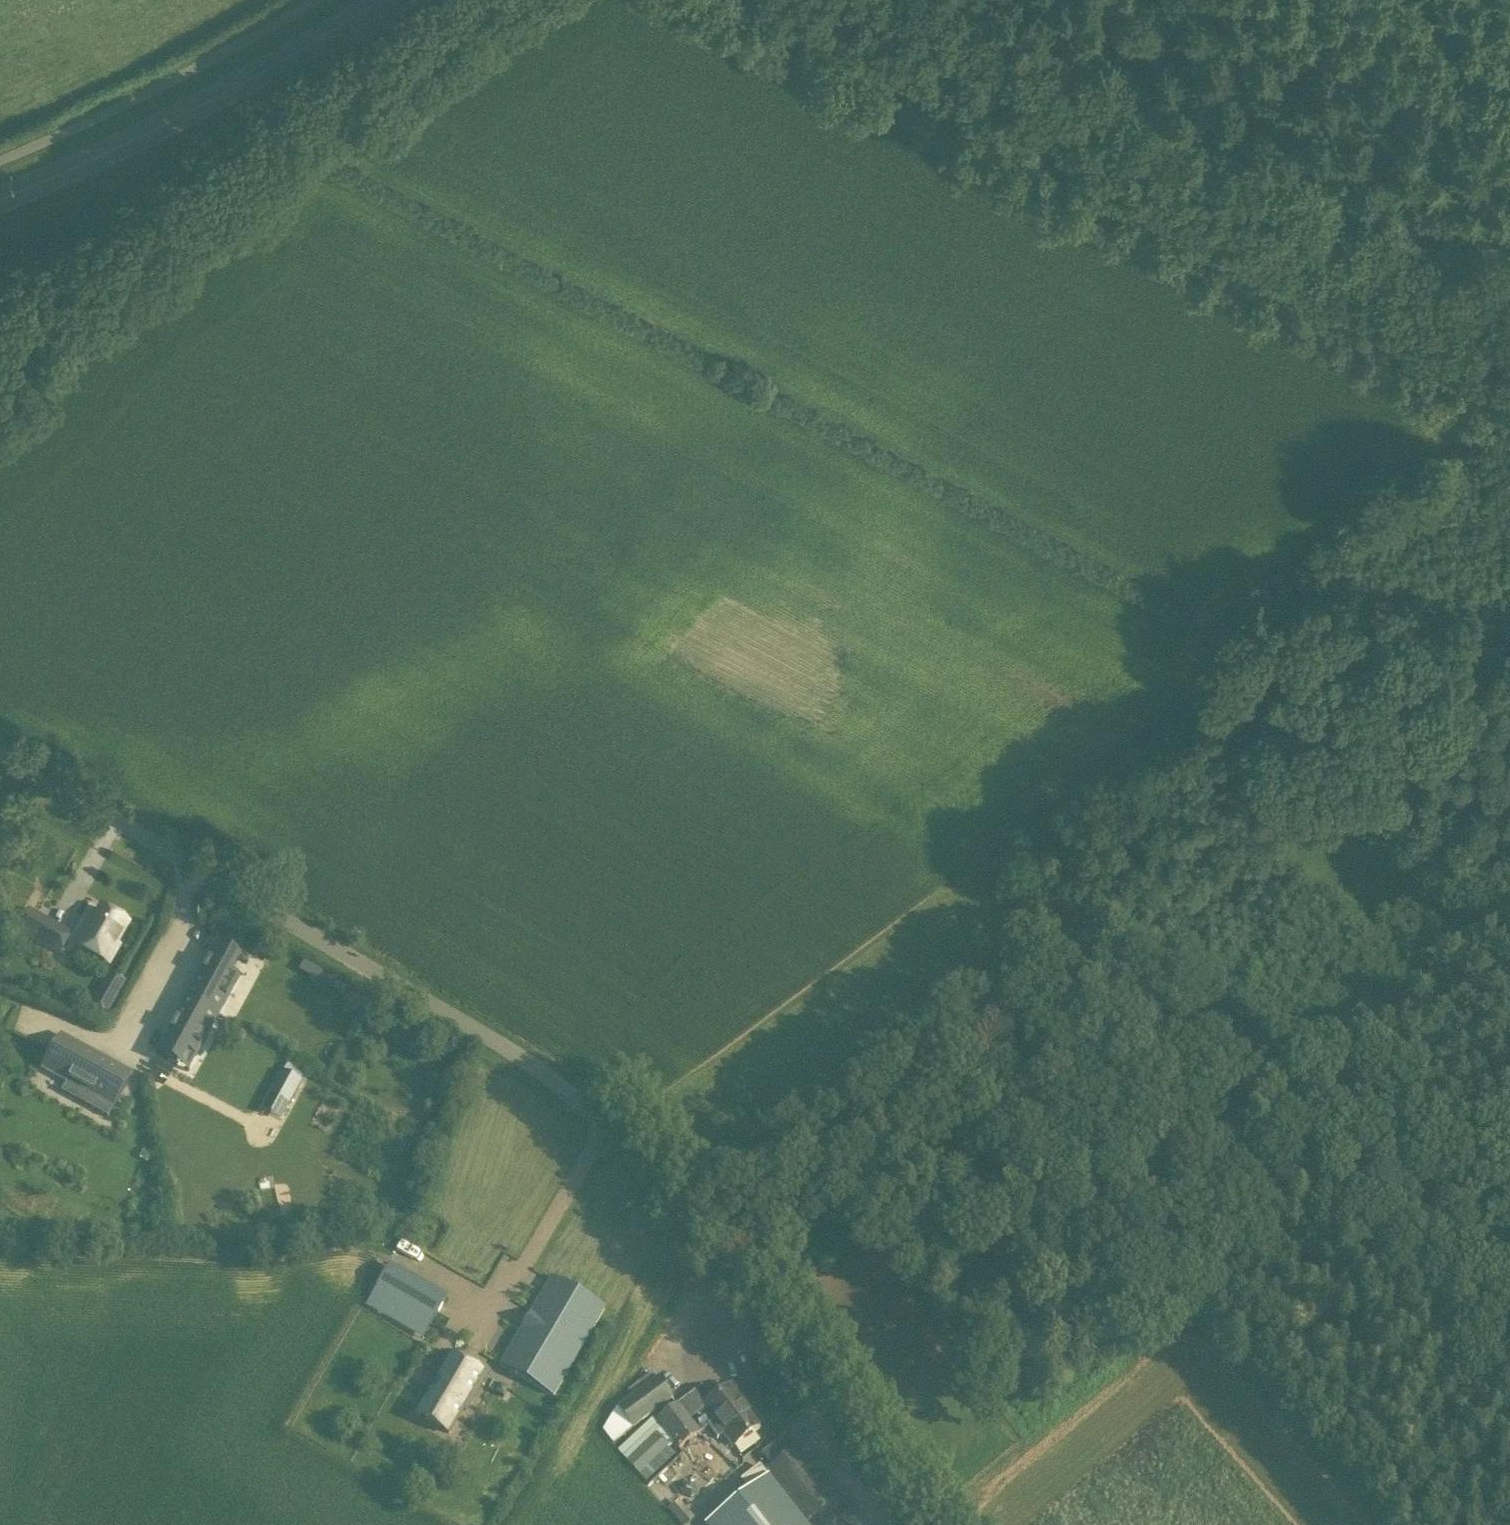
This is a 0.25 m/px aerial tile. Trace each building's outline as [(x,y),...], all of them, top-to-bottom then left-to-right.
[(88,930),(86,928),(74,948),(108,967),(119,947),(116,946),(128,925),(100,909),(88,930)] [(16,932),(61,957),(73,935),(28,910),(16,932)] [(185,999),(218,1017),(238,979),(226,973),(236,955),(216,944),(185,999)] [(345,992),(349,981),(307,964),(303,974),(345,992)] [(126,979),(109,973),(96,1006),(113,1012),(126,979)] [(218,1017),(185,999),(155,1055),(176,1066),(185,1048),(197,1054),(218,1017)] [(131,1075),(110,1064),(61,1037),(43,1069),(67,1082),(92,1096),(87,1106),(108,1118),(124,1089),(131,1075)] [(282,1072),(269,1095),(289,1106),(301,1082),(282,1072)] [(389,1266),(367,1306),(423,1338),(447,1299),(389,1266)] [(500,1366),(553,1397),(604,1309),(551,1278),(500,1366)] [(446,1352),(425,1388),(429,1390),(415,1416),(449,1435),(463,1410),(466,1412),(487,1376),(446,1352)] [(656,1379),(616,1409),(632,1430),(672,1399),(656,1379)] [(702,1389),(658,1421),(678,1449),(709,1426),(718,1438),(723,1434),(733,1447),(759,1427),(741,1402),(743,1400),(733,1386),(711,1401),(702,1389)] [(632,1430),(616,1409),(602,1431),(612,1445),(632,1430)] [(656,1434),(626,1462),(639,1476),(669,1447),(656,1434)] [(807,1523),(808,1521),(811,1524),(852,1524),(834,1502),(835,1500),(795,1447),(766,1471),(807,1523)] [(765,1472),(701,1521),(705,1524),(806,1524),(765,1472)] [(694,1487),(686,1484),(682,1486),(680,1491),(682,1495),(690,1498),(694,1496),(696,1491),(694,1487)]
